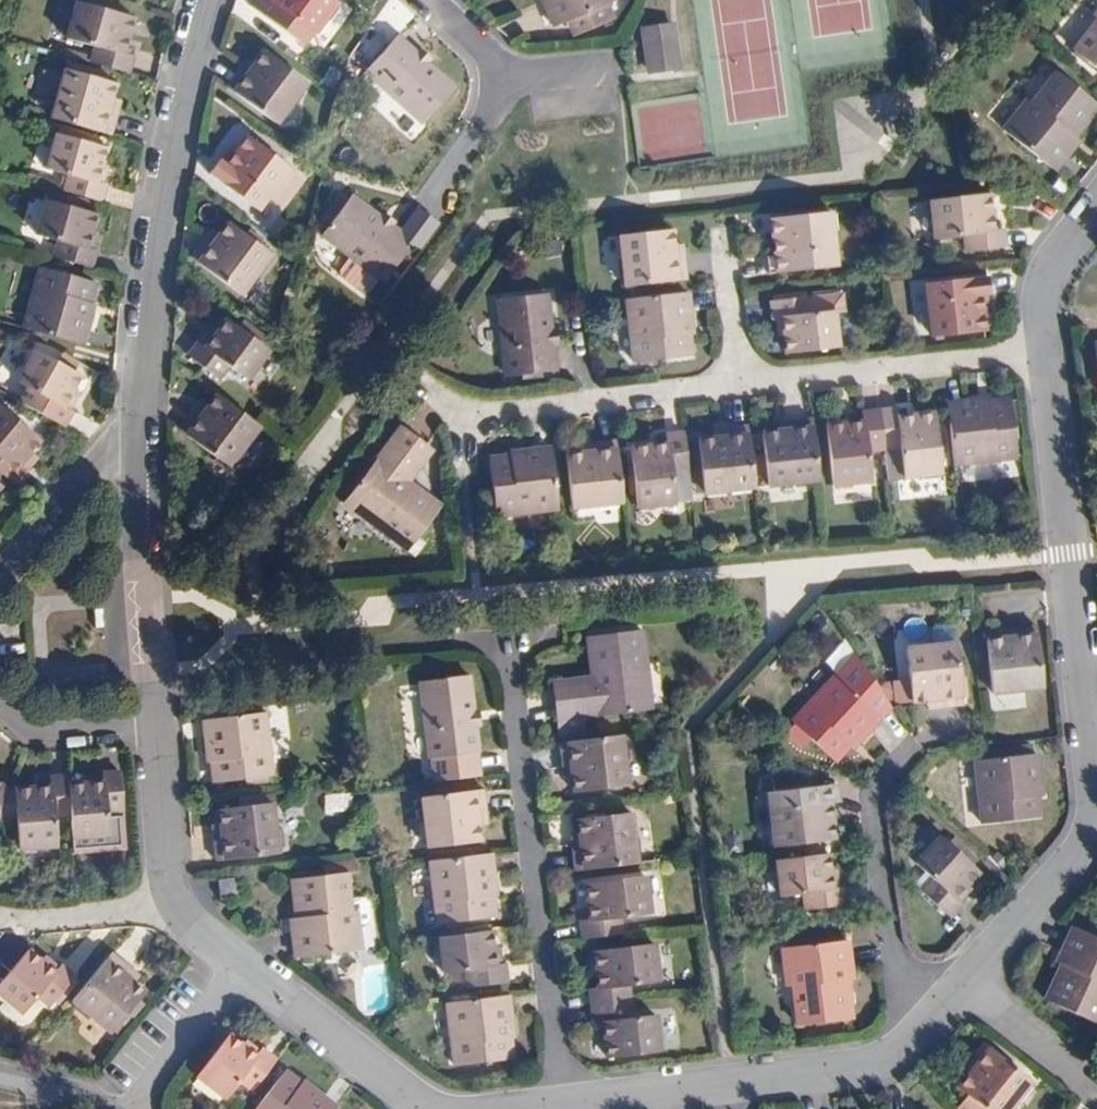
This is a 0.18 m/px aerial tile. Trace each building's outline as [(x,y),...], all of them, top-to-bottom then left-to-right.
[(140,14),(95,0),(82,0),(71,32),(99,41),(95,57),(132,68),(137,53),(130,51),(140,14)] [(248,1),(290,34),(297,26),(288,19),(295,11),(316,27),(337,0),(249,0),(248,1)] [(552,18),(572,10),(578,25),(611,13),(606,0),(545,0),(552,18)] [(1074,42),(1096,61),(1096,13),(1074,42)] [(670,37),(668,14),(638,16),(640,40),(670,37)] [(400,27),(370,61),(423,110),(455,76),(437,59),(425,49),(400,27)] [(444,52),(432,41),(425,49),(437,59),(444,52)] [(279,121),(311,81),(269,47),(254,66),(247,60),(230,82),(279,121)] [(111,102),(119,76),(69,61),(54,110),(114,128),(121,105),(111,102)] [(1001,122),(1052,164),(1072,140),(1063,133),(1070,124),(1074,128),(1096,100),(1096,99),(1055,64),(1031,93),(1022,105),(1017,101),(1001,122)] [(1022,105),(1031,93),(1027,89),(1017,101),(1022,105)] [(1072,140),(1079,132),(1074,128),(1070,124),(1063,133),(1072,140)] [(266,187),(288,159),(248,128),(227,155),(219,150),(209,162),(241,187),(251,175),(266,187)] [(95,177),(105,144),(57,129),(46,161),(68,168),(62,185),(100,196),(105,180),(95,177)] [(962,243),(1000,240),(999,223),(991,223),(987,186),(928,192),(931,230),(961,227),(962,243)] [(70,238),(81,205),(32,189),(21,221),(42,228),(36,245),(74,257),(80,241),(70,238)] [(383,215),(357,195),(327,234),(352,253),(382,277),(386,279),(416,241),(396,225),(383,215)] [(824,202),(767,208),(771,249),(760,250),(762,264),(802,260),(800,244),(828,241),(824,202)] [(403,217),(389,207),(383,215),(396,225),(403,217)] [(241,285),(272,245),(233,214),(218,232),(210,226),(193,247),(241,285)] [(680,269),(678,247),(670,248),(667,222),(617,227),(621,275),(680,269)] [(368,295),(382,277),(352,253),(338,272),(368,295)] [(79,339),(92,301),(85,298),(92,278),(40,261),(19,321),(79,339)] [(981,270),(943,273),(945,289),(923,291),(927,326),(978,321),(974,286),(983,285),(981,270)] [(541,318),(538,285),(490,289),(496,364),(545,359),(543,336),(541,318)] [(686,324),(683,286),(623,291),(629,353),(684,348),(682,324),(686,324)] [(832,336),(830,308),(823,303),(808,304),(806,289),(767,292),(769,309),(778,308),(782,342),(832,336)] [(264,339),(224,308),(202,336),(195,330),(186,342),(218,367),(227,355),(242,367),(264,339)] [(553,335),(551,318),(541,318),(543,336),(553,335)] [(53,397),(70,370),(27,344),(11,371),(28,382),(18,398),(53,418),(62,404),(53,397)] [(222,452),(254,412),(211,380),(197,399),(191,394),(175,415),(222,452)] [(988,395),(944,400),(950,460),(1015,453),(1010,397),(989,398),(988,395)] [(858,416),(820,420),(826,478),(864,474),(861,447),(897,444),(900,473),(938,469),(932,408),(894,411),(893,405),(857,408),(858,416)] [(30,434),(0,406),(0,471),(4,475),(21,458),(13,451),(30,434)] [(813,474),(807,413),(784,415),(785,423),(761,426),(767,479),(813,474)] [(436,495),(406,473),(397,465),(420,435),(396,417),(338,493),(401,541),(436,495)] [(700,485),(749,480),(743,419),(720,422),(721,431),(695,433),(700,485)] [(686,492),(679,424),(661,426),(661,433),(624,437),(629,498),(686,492)] [(618,493),(611,432),(586,435),(586,444),(562,446),(567,498),(618,493)] [(406,473),(429,443),(420,435),(397,465),(406,473)] [(554,500),(547,439),(505,443),(506,448),(485,450),(490,506),(554,500)] [(1044,682),(1036,621),(1012,624),(1013,633),(988,636),(995,688),(1044,682)] [(647,700),(639,622),(581,627),(585,663),(586,677),(549,681),(552,709),(647,700)] [(0,631),(0,663),(20,664),(21,632),(0,631)] [(961,696),(955,634),(907,639),(913,691),(934,688),(935,699),(961,696)] [(586,677),(585,663),(548,667),(549,681),(586,677)] [(467,698),(463,664),(417,668),(423,738),(471,733),(469,714),(467,698)] [(850,738),(876,708),(833,669),(791,716),(832,753),(847,736),(850,738)] [(478,713),(476,697),(467,698),(469,714),(478,713)] [(266,760),(259,699),(198,705),(203,747),(205,747),(207,766),(266,760)] [(621,772),(616,724),(555,731),(558,754),(568,752),(571,777),(621,772)] [(1040,789),(1037,749),(977,754),(982,815),(1038,811),(1036,789),(1040,789)] [(118,799),(114,761),(97,763),(97,770),(64,774),(67,805),(68,826),(103,822),(101,801),(118,799)] [(64,774),(63,767),(44,769),(44,775),(7,779),(10,811),(13,840),(50,835),(47,807),(67,805),(64,774)] [(830,830),(825,795),(835,793),(833,777),(806,781),(805,772),(793,769),(769,772),(771,785),(764,786),(771,838),(830,830)] [(471,827),(469,803),(478,802),(476,778),(416,783),(420,831),(471,827)] [(7,779),(0,781),(0,813),(10,811),(7,779)] [(272,839),(267,792),(217,797),(219,819),(208,820),(211,846),(272,839)] [(632,854),(626,802),(574,809),(577,832),(567,833),(571,860),(632,854)] [(954,886),(978,861),(940,825),(916,850),(932,866),(920,878),(949,906),(961,894),(954,886)] [(483,841),(422,849),(429,911),(486,904),(483,882),(487,882),(483,841)] [(827,878),(824,846),(774,850),(777,883),(799,881),(801,899),(838,895),(836,877),(827,878)] [(345,887),(342,860),(353,859),(351,847),(318,851),(319,863),(286,867),(290,906),(296,906),(297,915),(285,916),(288,945),(356,937),(353,912),(348,913),(345,887)] [(642,904),(639,866),(581,871),(585,910),(575,911),(577,927),(618,923),(616,906),(642,904)] [(230,882),(228,867),(213,868),(215,884),(230,882)] [(365,905),(363,889),(358,885),(345,887),(348,913),(353,912),(361,911),(365,905)] [(772,900),(773,913),(799,912),(798,899),(772,900)] [(297,915),(296,906),(290,906),(284,907),(285,916),(297,915)] [(1076,917),(1064,943),(1074,947),(1069,957),(1064,955),(1048,987),(1096,1011),(1096,1009),(1096,927),(1076,917)] [(488,954),(484,918),(432,924),(435,960),(458,958),(459,974),(499,970),(498,953),(488,954)] [(835,973),(834,961),(846,959),(843,930),(778,937),(781,962),(785,961),(791,1014),(845,1008),(841,973),(835,973)] [(646,936),(589,941),(592,980),(584,980),(587,1016),(598,1015),(601,1050),(653,1044),(650,1010),(628,1012),(625,976),(650,974),(646,936)] [(56,956),(50,964),(23,942),(0,970),(0,990),(17,1005),(32,987),(44,997),(69,967),(56,956)] [(1069,957),(1074,947),(1064,943),(1059,952),(1064,955),(1069,957)] [(104,948),(64,997),(104,1029),(137,987),(119,972),(125,965),(104,948)] [(848,972),(846,959),(834,961),(835,973),(841,973),(848,972)] [(505,1047),(503,1025),(506,1025),(502,984),(440,991),(446,1053),(505,1047)] [(249,1082),(273,1050),(258,1037),(251,1046),(223,1025),(193,1066),(219,1086),(232,1069),(249,1082)] [(1034,1071),(989,1033),(973,1052),(980,1058),(964,1077),(972,1085),(991,1100),(998,1106),(1001,1108),(1002,1108),(1034,1071)] [(301,1070),(298,1073),(282,1061),(247,1107),(250,1108),(324,1108),(335,1096),(301,1070)] [(972,1085),(963,1095),(980,1108),(983,1108),(991,1100),(972,1085)] [(998,1106),(991,1100),(983,1108),(996,1108),(998,1106)]
